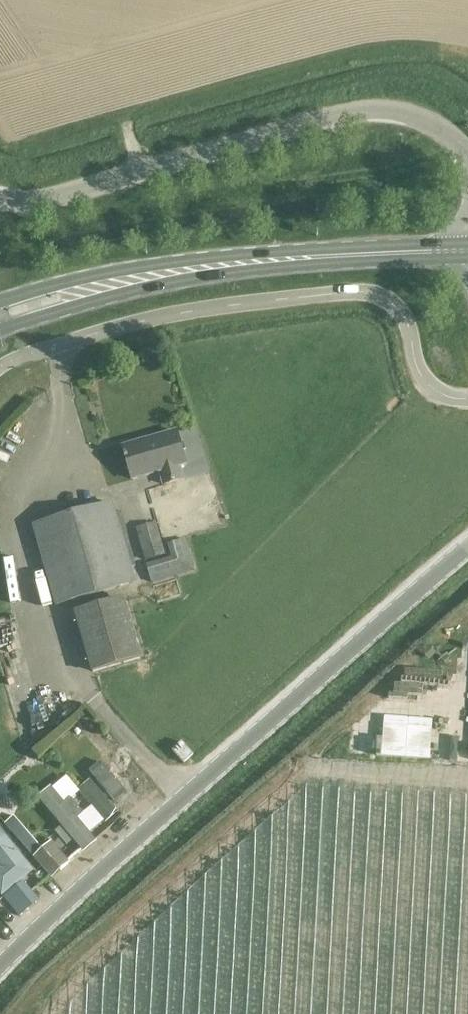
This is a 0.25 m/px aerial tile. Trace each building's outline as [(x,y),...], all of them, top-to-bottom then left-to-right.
[(164,485),(183,479),(180,466),(186,464),(177,431),(149,440),(150,441),(124,449),(126,455),(124,455),(133,480),(160,472),(164,485)] [(137,568),(132,569),(113,503),(34,526),(56,605),(135,582),(141,580),(137,568)] [(157,523),(136,529),(145,561),(166,555),(157,523)] [(148,570),(152,582),(194,570),(185,539),(173,543),(178,561),(148,570)] [(123,599),(76,613),(93,672),(140,658),(123,599)] [(184,763),(193,755),(182,742),(173,751),(184,763)] [(74,804),(68,809),(52,791),(41,800),(84,850),(94,841),(88,834),(77,819),(83,814),(74,804)] [(99,791),(87,801),(103,821),(116,811),(99,791)] [(0,795),(0,808),(13,807),(12,794),(0,795)] [(52,842),(42,851),(27,834),(20,840),(52,877),(70,862),(52,842)] [(1,867),(0,868),(0,894),(2,897),(25,878),(14,864),(17,861),(11,852),(6,856),(0,848),(0,866),(1,867)] [(39,900),(26,885),(24,882),(4,899),(12,908),(19,902),(26,911),(39,900)]
